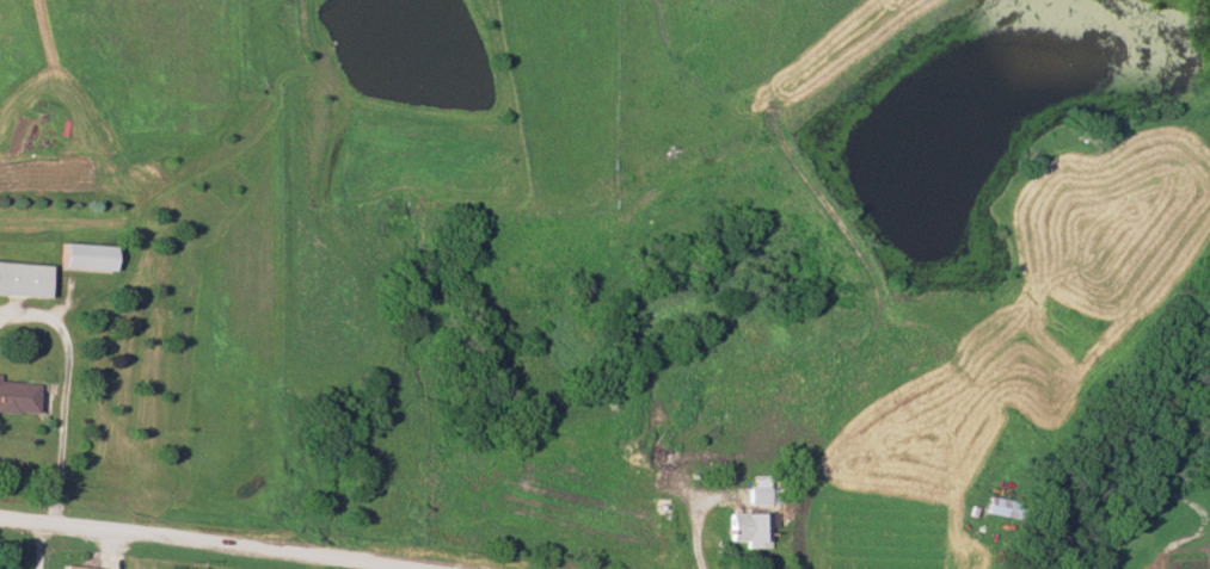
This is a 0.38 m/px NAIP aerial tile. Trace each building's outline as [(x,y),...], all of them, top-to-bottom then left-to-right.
[(110,245),(61,241),(59,268),(108,271),(110,245)] [(46,264),(0,261),(0,294),(44,297),(46,264)] [(32,380),(0,377),(0,411),(29,413),(32,380)] [(745,505),(766,505),(766,475),(745,475),(745,505)] [(1012,519),(1015,501),(985,495),(982,513),(1012,519)] [(742,541),(742,546),(765,546),(765,512),(724,512),(724,541),(742,541)]
